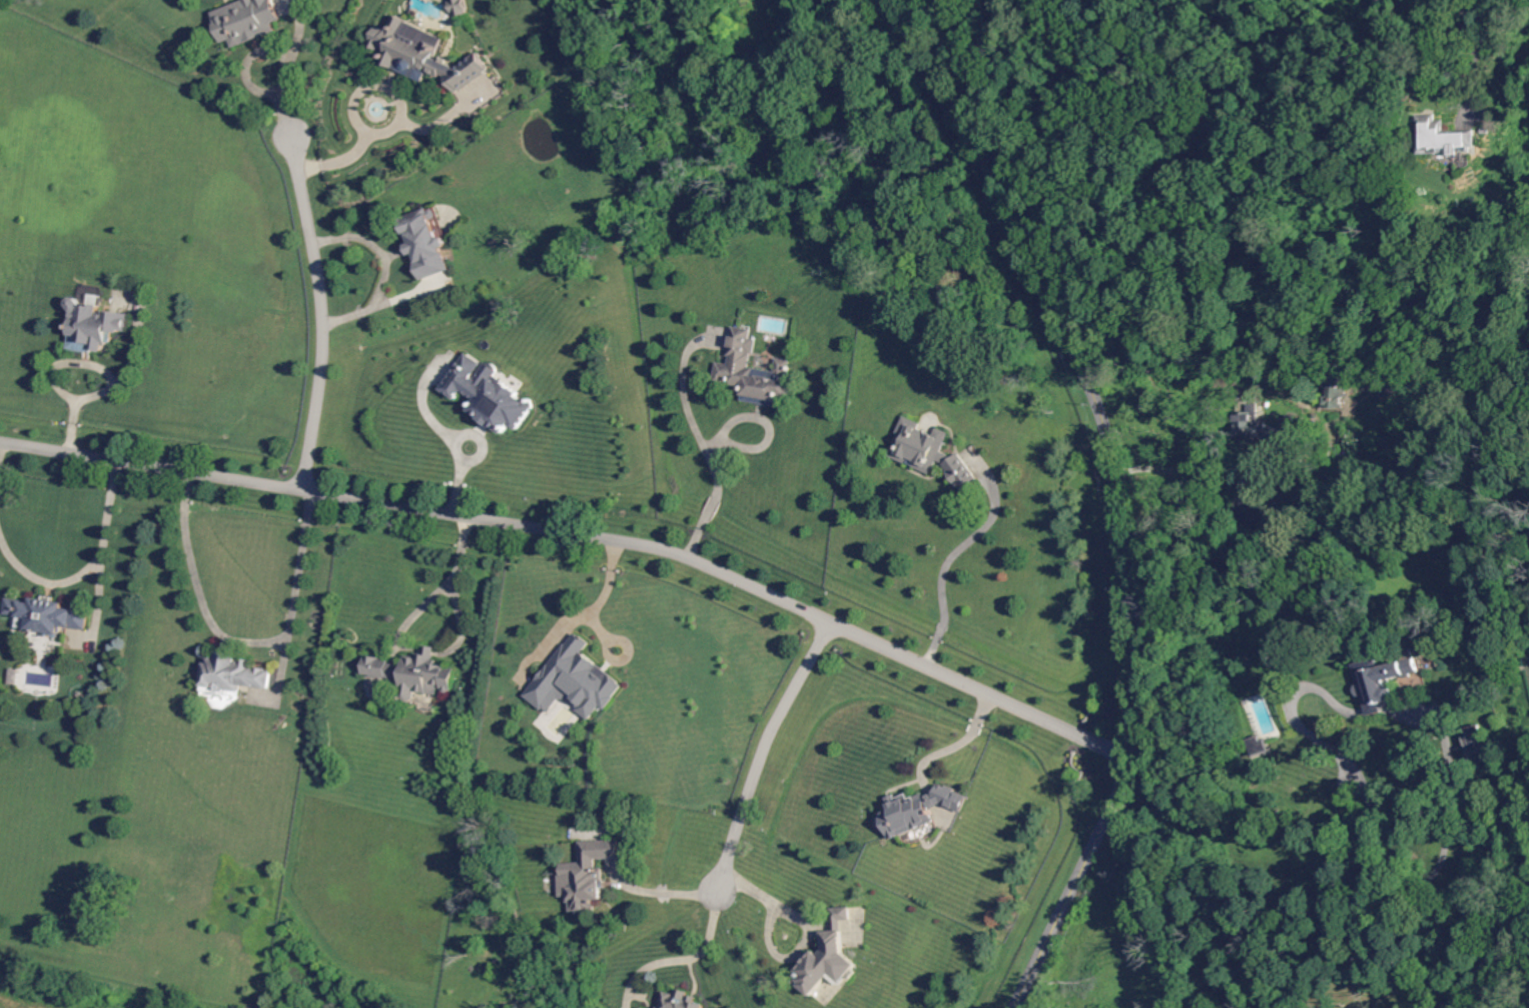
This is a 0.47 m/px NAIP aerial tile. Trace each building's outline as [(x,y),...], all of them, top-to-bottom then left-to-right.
[(213,12),(242,0),(275,0),(283,20),(273,24),(275,30),(236,46),(232,38),(225,41),(213,12)] [(451,1),(454,11),(457,12),(458,15),(469,13),(468,9),(471,9),(469,0),(454,0),(451,1)] [(426,82),(384,62),(388,54),(390,49),(383,46),(381,50),(372,45),(388,11),(444,39),(438,52),(460,62),(479,49),(492,68),(488,70),(490,73),(463,91),(461,89),(458,92),(447,77),(448,75),(444,74),(442,76),(431,71),(426,82)] [(1417,116),(1419,154),(1478,152),(1477,128),(1445,130),(1445,122),(1436,122),(1435,115),(1417,116)] [(1483,124),(1483,133),(1493,133),(1493,124),(1483,124)] [(432,211),(402,221),(408,237),(410,237),(413,244),(409,244),(413,254),(417,252),(422,264),(419,265),(424,277),(451,265),(444,250),(448,248),(450,244),(446,238),(443,238),(440,238),(432,211)] [(70,350),(93,353),(94,350),(105,351),(105,345),(109,346),(110,343),(113,344),(115,332),(122,333),(123,330),(130,331),(132,314),(101,310),(101,305),(95,304),(94,306),(83,305),(83,301),(80,298),(75,297),(70,299),(69,305),(72,308),(72,310),(76,311),(70,350)] [(736,327),(730,364),(718,362),(715,383),(744,388),(742,401),(780,407),(782,395),(790,396),(793,382),(785,381),(786,374),(790,375),(793,359),(778,357),(775,373),(779,373),(778,378),(751,374),(756,341),(751,340),(752,330),(736,327)] [(506,431),(475,409),(480,402),(465,391),(459,400),(443,389),(470,352),(487,364),(489,362),(510,377),(507,381),(524,394),(522,397),(536,407),(521,428),(512,422),(506,431)] [(1305,417),(1305,423),(1296,424),(1298,438),(1284,439),(1284,432),(1269,434),(1269,430),(1250,431),(1251,441),(1239,442),(1237,415),(1244,415),(1243,397),(1259,396),(1260,404),(1265,404),(1266,420),(1305,417)] [(932,474),(915,466),(916,464),(909,461),(908,463),(892,456),(902,433),(900,432),(907,417),(923,424),(921,428),(932,433),(936,425),(952,432),(944,451),(953,455),(963,448),(984,477),(963,491),(945,465),(946,463),(938,460),(932,474)] [(32,601),(33,597),(44,598),(45,596),(56,597),(56,601),(66,602),(65,608),(75,610),(75,608),(93,610),(90,629),(69,626),(70,629),(32,601)] [(32,604),(32,601),(70,629),(63,627),(61,639),(46,637),(47,633),(18,628),(20,618),(5,615),(8,599),(22,601),(22,602),(32,604)] [(400,696),(403,680),(387,678),(387,682),(362,679),(366,653),(386,655),(388,646),(402,648),(403,637),(453,644),(451,658),(460,659),(456,691),(440,689),(441,685),(440,685),(438,694),(416,691),(415,699),(410,702),(402,700),(400,696)] [(1370,717),(1364,698),(1360,699),(1356,686),(1361,685),(1354,661),(1378,653),(1380,659),(1414,648),(1421,671),(1385,682),(1387,689),(1394,687),(1398,699),(1387,702),(1387,701),(1382,702),(1385,712),(1370,717)] [(204,684),(240,690),(241,685),(270,690),(273,668),(254,665),(255,659),(240,657),(240,654),(217,650),(216,656),(208,654),(206,664),(203,664),(202,671),(206,672),(204,684)] [(1468,729),(1479,763),(1487,760),(1485,752),(1487,752),(1481,734),(1484,733),(1482,725),(1468,729)] [(1249,739),(1254,756),(1271,751),(1265,733),(1249,739)] [(936,821),(889,842),(885,834),(882,835),(877,824),(884,821),(881,814),(890,810),(885,797),(894,793),(895,796),(909,790),(911,796),(924,790),(925,794),(934,790),(937,783),(967,797),(960,812),(937,801),(929,804),(936,821)] [(583,826),(625,825),(626,861),(600,862),(600,866),(607,865),(608,903),(598,903),(598,912),(572,913),(571,903),(569,904),(569,896),(562,896),(561,862),(584,861),(583,826)] [(801,988),(827,1007),(860,964),(850,957),(849,934),(844,934),(844,930),(843,930),(842,920),(852,920),(851,904),(830,906),(831,919),(825,920),(826,932),(811,933),(813,953),(808,951),(794,975),(796,976),(795,980),(802,986),(801,988)] [(706,1007),(698,1005),(700,996),(692,994),(693,990),(679,987),(677,992),(665,989),(660,1007),(658,1006),(658,1007),(706,1007)]
